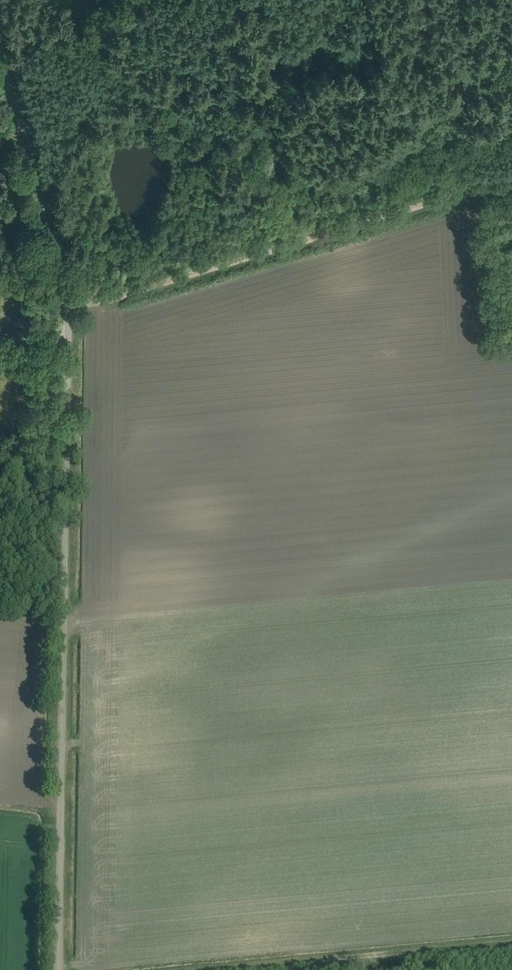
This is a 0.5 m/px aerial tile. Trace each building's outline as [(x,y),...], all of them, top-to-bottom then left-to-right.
[(0,153),(0,174),(11,171),(5,152),(0,153)] [(4,192),(14,189),(10,177),(1,180),(4,192)]
